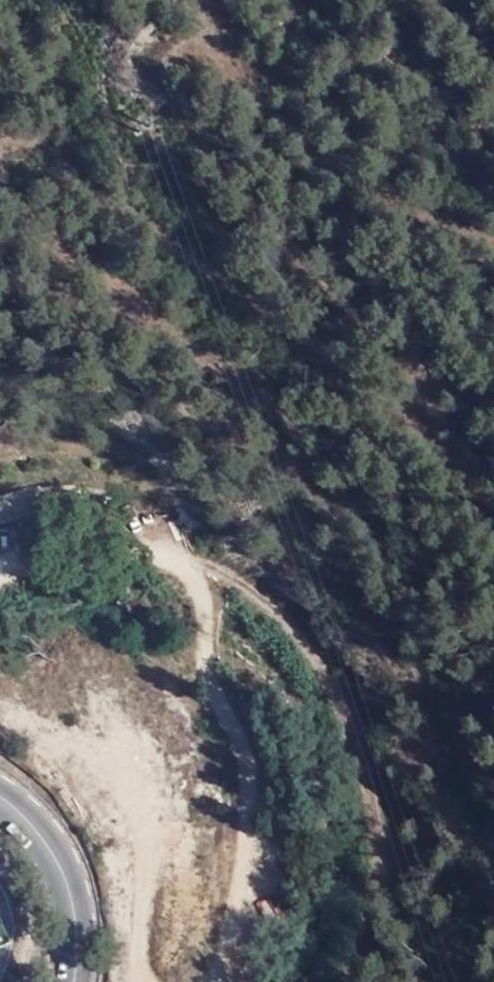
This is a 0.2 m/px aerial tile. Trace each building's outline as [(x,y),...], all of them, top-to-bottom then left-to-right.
[(0,500),(10,527),(89,513),(85,481),(44,484),(0,500)]
